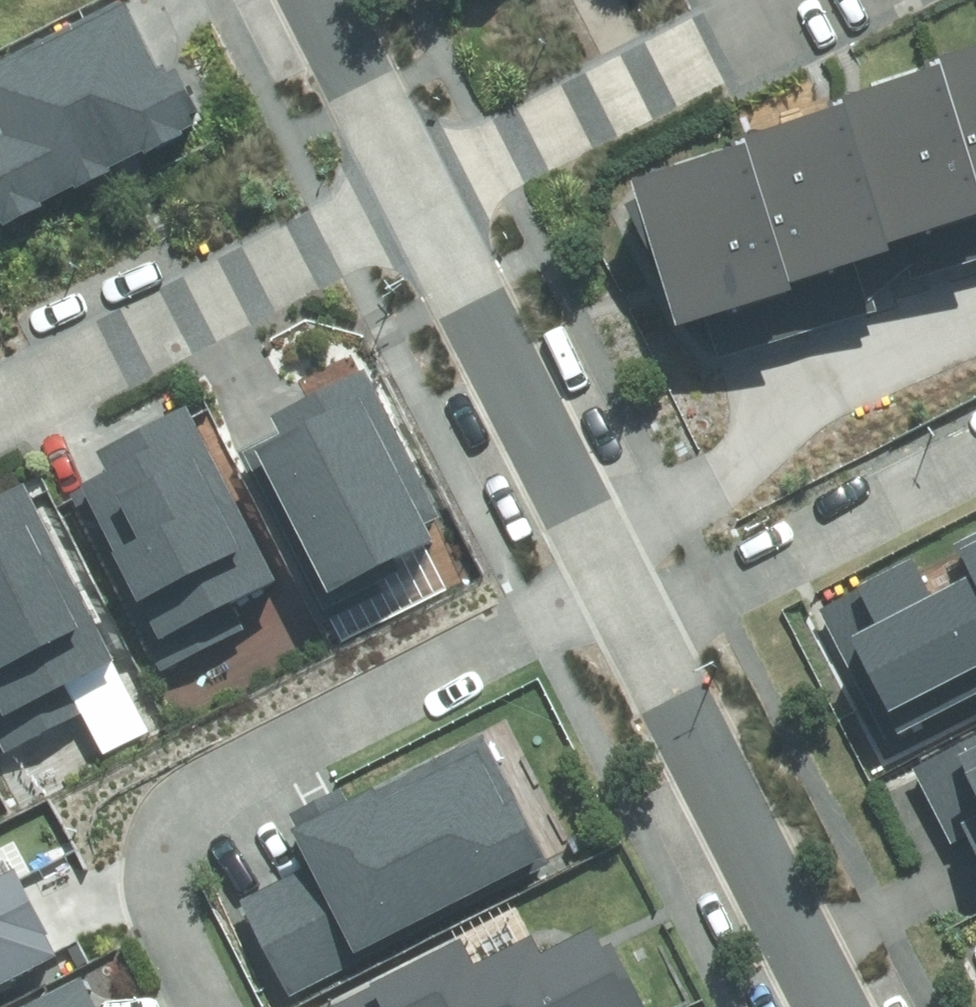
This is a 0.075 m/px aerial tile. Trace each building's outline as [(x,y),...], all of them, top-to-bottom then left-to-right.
[(327,432),(260,465),(332,611),(452,552),(369,384),(316,410),(327,432)] [(920,763),(947,815),(975,799),(975,734),(920,763)] [(548,860),(489,746),(312,838),(324,861),(249,900),(296,990),(548,860)] [(82,965),(31,868),(0,885),(0,1006),(1,1006),(82,965)] [(337,1006),(338,1006),(644,1006),(608,933),(557,958),(548,940),(487,970),(473,940),(337,1006)] [(95,987),(56,1006),(105,1006),(95,987)]
